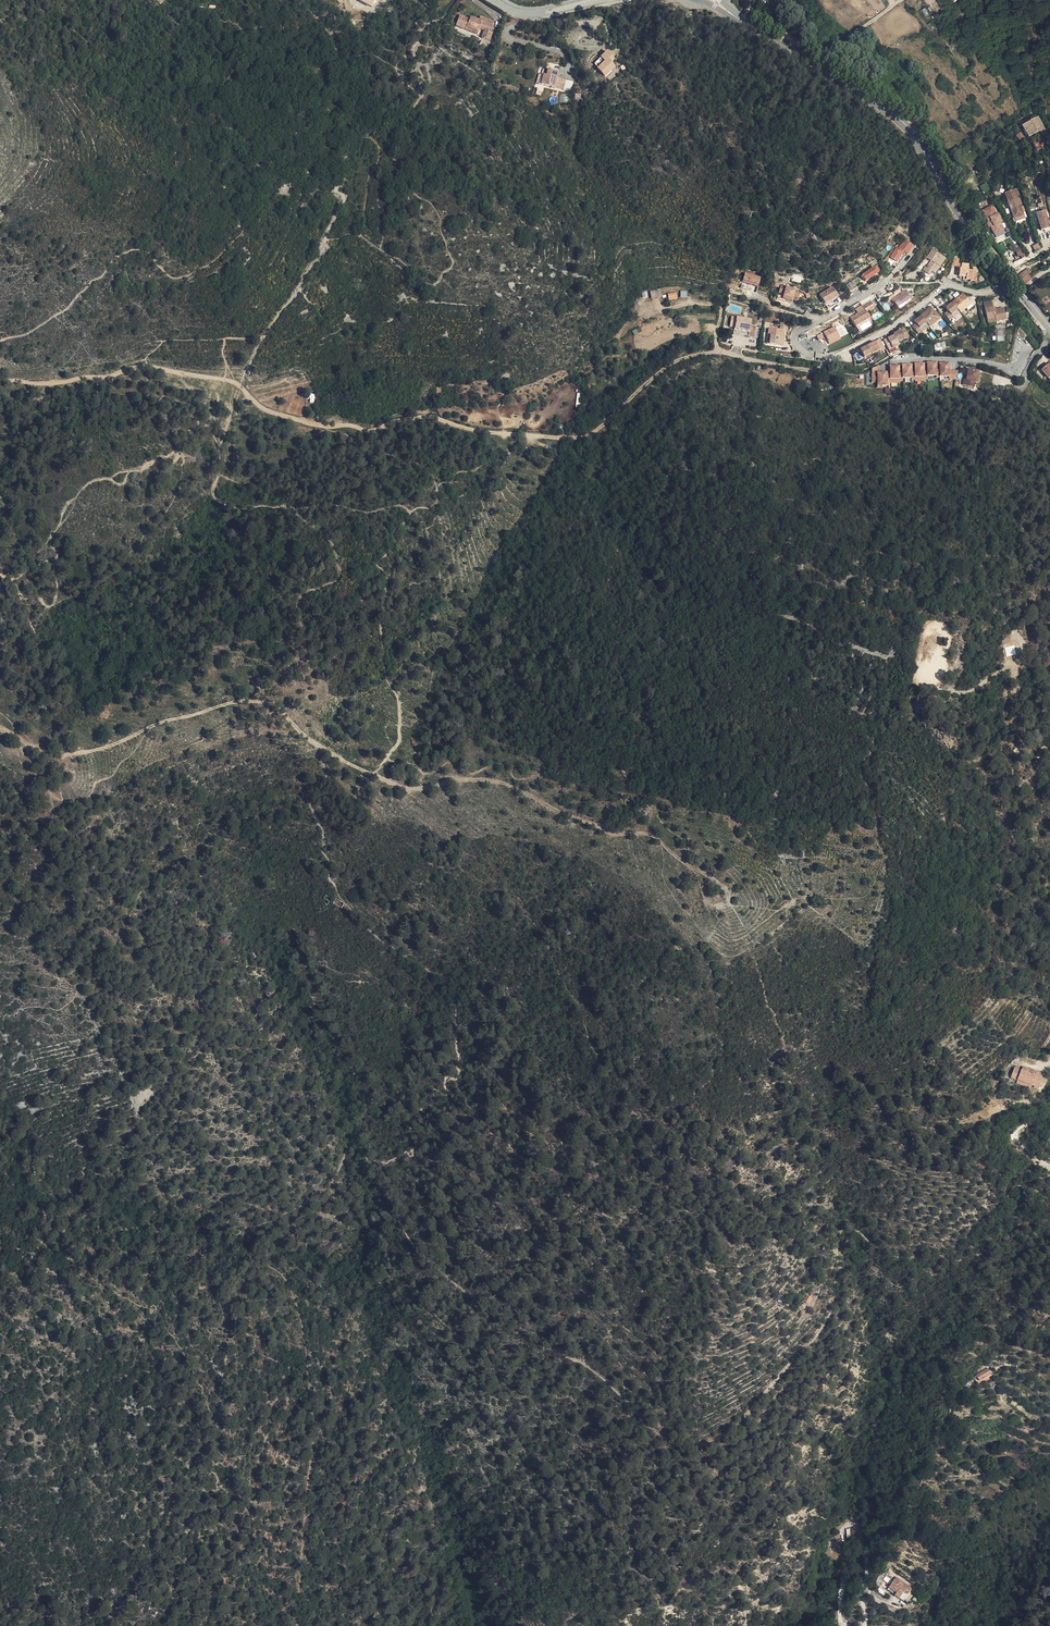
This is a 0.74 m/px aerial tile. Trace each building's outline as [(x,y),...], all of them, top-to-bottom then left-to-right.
[(926,7),(921,10),(925,16),(930,14),(926,7)] [(993,11),(986,16),(989,21),(996,16),(993,11)] [(468,24),(479,29),(482,23),(491,28),(494,20),(481,15),(479,18),(475,19),(470,17),(461,13),(456,22),(467,26),(468,24)] [(489,38),(492,31),(486,28),(482,35),(489,38)] [(604,60),(599,66),(606,74),(617,63),(613,58),(615,56),(608,48),(600,56),(604,60)] [(546,75),(543,85),(565,91),(568,81),(559,78),(560,73),(551,70),(549,76),(546,75)] [(1027,115),(1019,119),(1027,134),(1031,132),(1036,129),(1040,127),(1043,133),(1047,131),(1036,114),(1029,117),(1027,115)] [(1049,136),(1047,131),(1043,133),(1040,134),(1035,136),(1036,139),(1040,137),(1042,141),(1049,136)] [(1042,142),(1042,141),(1040,137),(1036,139),(1035,136),(1033,137),(1037,145),(1042,142)] [(1020,203),(1021,203),(1019,197),(1020,196),(1018,189),(1005,194),(1008,202),(1010,201),(1012,206),(1010,207),(1014,217),(1023,213),(1021,206),(1020,203)] [(1000,222),(1002,221),(999,214),(996,214),(992,205),(983,210),(989,222),(990,225),(995,234),(1004,229),(1000,222)] [(1036,212),(1041,229),(1049,227),(1049,224),(1045,209),(1036,212)] [(908,252),(913,245),(905,239),(899,247),(898,245),(890,255),(898,260),(905,250),(908,252)] [(936,254),(938,249),(931,243),(925,251),(929,255),(921,264),(924,267),(927,264),(932,259),(936,254)] [(1019,243),(1013,246),(1016,252),(1018,251),(1022,249),(1019,243)] [(943,253),(938,249),(936,254),(932,259),(927,264),(924,267),(927,269),(930,265),(931,266),(935,260),(937,261),(943,253)] [(954,254),(952,264),(958,265),(958,270),(960,270),(960,275),(967,275),(967,278),(971,277),(973,277),(973,270),(973,265),(968,265),(968,260),(959,260),(958,255),(954,254)] [(867,280),(879,271),(875,265),(862,274),(867,280)] [(1018,271),(1021,275),(1026,270),(1027,270),(1023,266),(1018,271)] [(743,283),(759,286),(761,276),(754,275),(755,271),(745,270),(743,283)] [(1026,270),(1021,275),(1024,278),(1029,273),(1027,270),(1026,270)] [(844,280),(848,288),(857,282),(852,275),(844,280)] [(799,296),(800,290),(798,289),(799,287),(800,285),(781,280),(779,288),(784,290),(784,292),(793,294),(799,296)] [(819,289),(827,303),(840,295),(832,281),(819,289)] [(905,290),(893,299),(899,307),(911,298),(905,290)] [(965,308),(971,304),(962,292),(952,301),(957,308),(960,312),(965,308)] [(862,304),(864,308),(872,303),(870,299),(862,304)] [(984,301),(986,312),(992,300),(984,301)] [(992,300),(986,312),(987,320),(994,318),(996,322),(1005,319),(1003,308),(994,309),(992,300)] [(957,308),(952,301),(947,304),(949,306),(946,308),(947,310),(944,313),(949,319),(953,316),(951,313),(957,308)] [(749,310),(759,312),(760,308),(757,307),(757,305),(750,304),(749,310)] [(862,304),(856,309),(858,313),(864,308),(862,304)] [(871,319),(864,308),(858,313),(851,318),(857,328),(858,328),(871,320),(871,319)] [(939,317),(933,309),(929,313),(927,311),(924,313),(923,312),(917,317),(918,319),(914,321),(915,323),(911,326),(917,334),(922,330),(919,326),(925,321),(927,324),(929,326),(939,317)] [(749,325),(756,327),(756,323),(749,321),(750,316),(736,314),(734,325),(748,327),(749,325)] [(860,332),(873,324),(871,320),(858,328),(860,332)] [(922,330),(927,324),(925,321),(919,326),(922,330)] [(782,336),(784,336),(786,324),(770,322),(769,330),(772,330),(771,335),(769,335),(768,339),(781,340),(782,336)] [(908,336),(903,326),(892,332),(893,334),(883,339),(888,349),(899,344),(898,341),(908,336)] [(839,336),(834,327),(817,336),(819,340),(823,338),(825,337),(827,339),(828,342),(839,336)] [(839,336),(828,342),(829,344),(840,339),(839,336)] [(883,350),(879,342),(874,344),(873,342),(867,345),(868,347),(863,350),(868,357),(875,353),(876,354),(883,350)] [(937,374),(937,361),(927,362),(928,374),(937,374)] [(925,375),(925,362),(915,363),(916,375),(925,375)] [(949,374),(949,362),(939,362),(940,375),(949,374)] [(1047,362),(1040,368),(1047,377),(1048,376),(1049,379),(1049,366),(1047,362)] [(913,376),(912,363),(903,364),(903,376),(913,376)] [(887,384),(888,371),(879,371),(879,365),(872,368),(872,382),(878,381),(878,384),(887,384)] [(900,377),(900,365),(890,365),(890,378),(900,377)] [(978,371),(969,369),(967,375),(966,379),(964,379),(963,384),(975,386),(978,371)] [(1014,646),(1005,647),(1006,656),(1015,655),(1014,646)] [(327,894),(325,898),(342,907),(344,903),(327,894)] [(1043,1077),(1022,1069),(1017,1080),(1039,1089),(1043,1077)] [(988,1367),(977,1375),(979,1377),(977,1378),(980,1381),(989,1374),(992,1372),(988,1367)] [(989,1374),(980,1381),(979,1382),(980,1384),(985,1383),(992,1378),(989,1374)] [(846,1528),(847,1538),(856,1537),(855,1528),(846,1528)] [(898,1571),(896,1573),(913,1583),(914,1581),(898,1571)] [(913,1583),(896,1573),(892,1580),(900,1585),(899,1586),(908,1592),(913,1583)] [(900,1585),(892,1580),(890,1583),(906,1594),(908,1592),(899,1586),(900,1585)]
